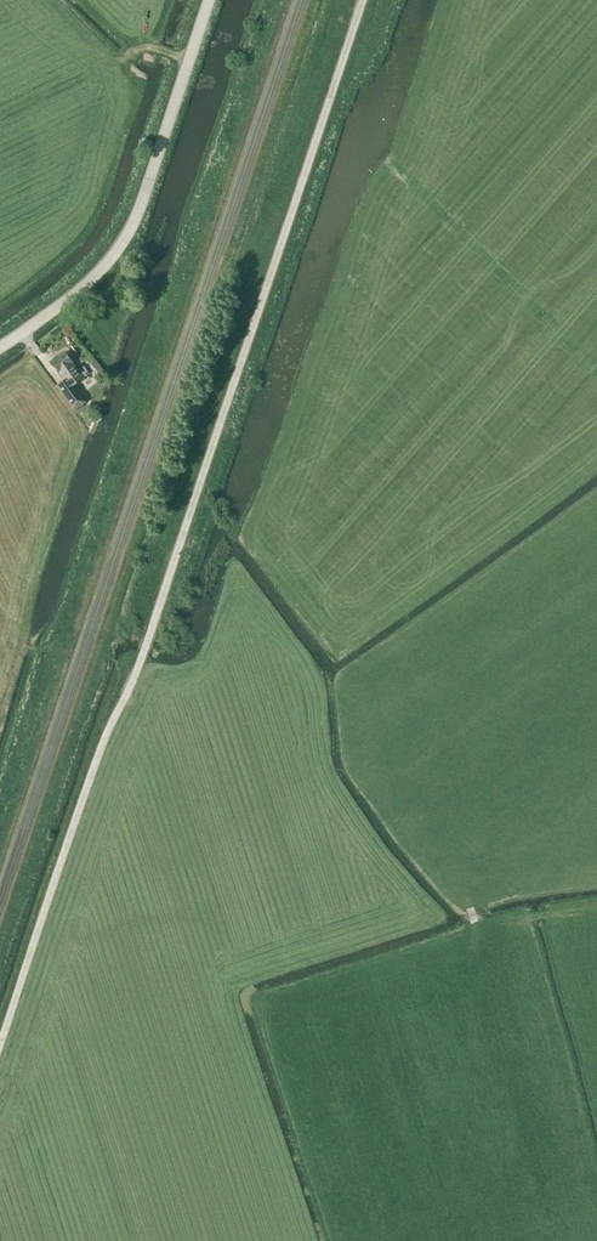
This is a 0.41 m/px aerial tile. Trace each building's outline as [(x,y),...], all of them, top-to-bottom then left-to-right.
[(177,44),(181,21),(171,18),(166,42),(177,44)] [(84,367),(77,371),(72,364),(65,354),(52,363),(59,373),(65,381),(56,387),(73,412),(86,403),(75,386),(83,380),(83,379),(89,375),(84,367)] [(91,364),(102,379),(107,375),(95,360),(91,364)]
